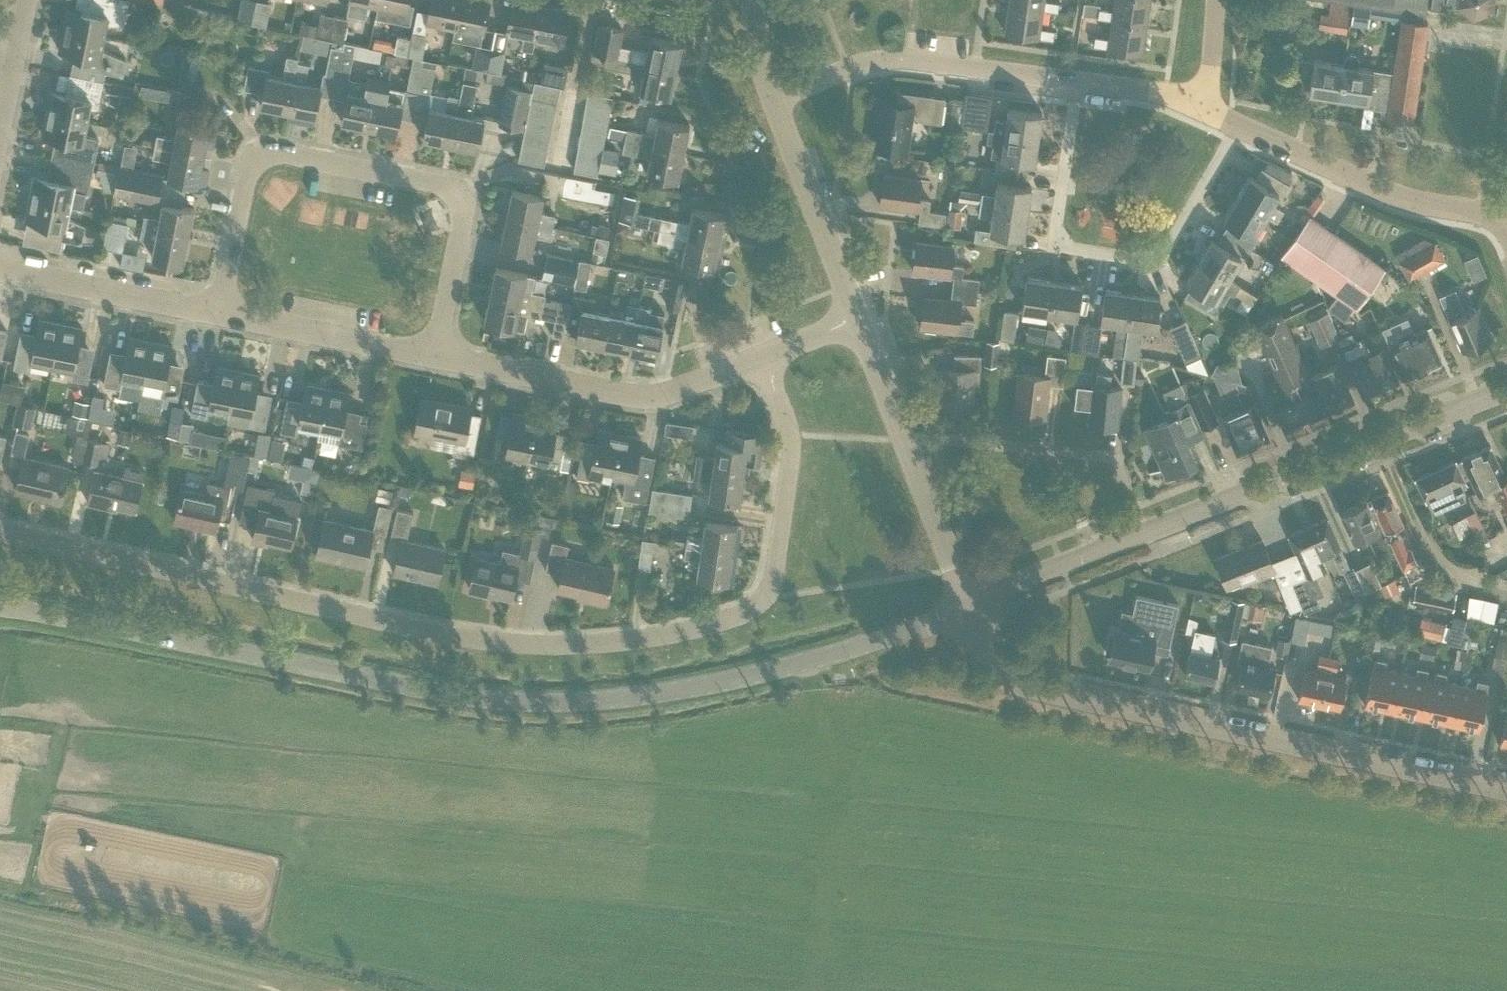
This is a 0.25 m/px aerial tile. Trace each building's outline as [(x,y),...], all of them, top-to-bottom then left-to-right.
[(64,27),(106,36),(108,23),(124,23),(129,0),(80,0),(78,8),(68,6),(64,27)] [(237,20),(252,23),(256,0),(241,0),(237,20)] [(267,0),(256,0),(252,23),(267,25),(271,1),(267,0)] [(347,13),(363,16),(365,3),(378,6),(379,0),(349,0),(347,13)] [(376,14),(410,22),(414,1),(408,0),(379,0),(378,6),(376,14)] [(454,28),(460,0),(431,0),(429,11),(418,8),(412,37),(409,54),(422,57),(427,33),(425,32),(428,22),(454,28)] [(490,0),(460,0),(454,28),(483,33),(490,0)] [(532,51),(535,38),(536,33),(542,4),(521,0),(513,0),(506,32),(524,36),(521,48),(532,51)] [(599,12),(614,12),(614,0),(600,0),(599,12)] [(1043,8),(1058,10),(1059,1),(1053,0),(1010,0),(1009,3),(1043,8)] [(1146,24),(1150,0),(1115,0),(1114,9),(1100,7),(1098,16),(1112,19),(1146,24)] [(1392,9),(1394,0),(1383,0),(1382,7),(1392,9)] [(1405,0),(1394,0),(1392,9),(1403,10),(1405,0)] [(1416,0),(1405,0),(1403,10),(1414,12),(1416,0)] [(1414,12),(1424,14),(1425,14),(1427,0),(1416,0),(1414,12)] [(1443,0),(1431,0),(1430,7),(1442,9),(1443,0)] [(1446,4),(1456,6),(1459,5),(1474,17),(1491,10),(1493,0),(1447,0),(1446,4)] [(1085,2),(1083,14),(1098,16),(1100,7),(1100,4),(1085,2)] [(1350,4),(1330,2),(1328,13),(1321,12),(1318,28),(1346,32),(1350,4)] [(1041,27),(1043,8),(1009,3),(1005,31),(1039,37),(1039,36),(1053,38),(1055,29),(1041,27)] [(1428,22),(1423,21),(1424,14),(1414,12),(1403,10),(1392,9),(1382,7),(1371,6),(1360,4),(1354,3),(1350,24),(1369,27),(1370,15),(1402,20),(1387,117),(1413,121),(1424,49),(1432,50),(1434,36),(1426,35),(1428,22)] [(563,43),(570,10),(542,4),(536,33),(535,38),(563,43)] [(1070,4),(1069,11),(1076,13),(1077,5),(1070,4)] [(320,11),(315,35),(330,38),(335,14),(320,11)] [(335,14),(330,38),(332,39),(332,38),(344,40),(349,17),(335,14)] [(1146,24),(1112,19),(1110,37),(1095,35),(1094,44),(1108,46),(1108,47),(1142,52),(1146,24)] [(594,51),(605,54),(677,69),(683,41),(650,35),(647,50),(620,44),(623,29),(599,24),(594,51)] [(79,74),(103,79),(105,70),(122,74),(125,59),(103,50),(106,36),(64,27),(59,50),(82,54),(79,74)] [(398,35),(394,51),(409,54),(412,37),(398,35)] [(326,71),(337,74),(344,40),(332,38),(332,39),(326,71)] [(337,74),(349,76),(356,43),(344,40),(337,74)] [(487,70),(492,46),(478,43),(473,67),(487,70)] [(501,72),(506,49),(492,46),(487,70),(494,72),(495,71),(501,72)] [(288,111),(294,78),(298,56),(287,54),(282,76),(268,73),(269,68),(249,64),(244,88),(263,92),(261,105),(288,111)] [(671,96),(677,69),(605,54),(603,65),(643,73),(639,89),(671,96)] [(185,55),(179,85),(193,88),(198,57),(185,55)] [(425,58),(413,56),(406,88),(418,90),(425,58)] [(1309,92),(1338,96),(1343,63),(1314,58),(1314,59),(1297,57),(1297,56),(1296,56),(1294,69),(1312,72),(1309,92)] [(425,58),(418,90),(430,93),(437,61),(425,58)] [(309,63),(298,60),(288,111),(298,113),(296,120),(313,124),(321,84),(306,81),(309,63)] [(544,62),(541,78),(565,83),(568,66),(544,62)] [(1373,67),(1343,63),(1338,96),(1368,101),(1368,99),(1373,99),(1373,104),(1386,106),(1391,72),(1373,69),(1373,67)] [(450,143),(477,149),(484,116),(472,114),(478,83),(475,82),(478,68),(466,66),(460,95),(450,143)] [(51,91),(47,112),(87,120),(90,107),(97,107),(103,79),(79,74),(74,95),(51,91)] [(342,121),(369,127),(378,79),(367,76),(367,79),(351,76),(342,121)] [(369,127),(396,132),(405,87),(390,84),(390,81),(378,79),(369,127)] [(535,80),(533,88),(532,95),(557,100),(560,85),(535,80)] [(142,84),(140,94),(156,97),(158,87),(142,84)] [(498,123),(523,128),(532,89),(507,84),(498,123)] [(589,91),(587,102),(611,107),(613,96),(589,91)] [(942,122),(945,98),(898,91),(896,105),(876,102),(870,143),(910,148),(914,118),(942,122)] [(423,138),(450,143),(460,95),(448,93),(445,109),(430,106),(423,138)] [(532,95),(528,111),(554,116),(557,100),(532,95)] [(974,127),(978,99),(965,97),(961,125),(974,127)] [(587,102),(584,113),(609,118),(611,107),(587,102)] [(993,130),(1001,131),(1038,137),(1042,112),(1008,107),(1006,119),(995,118),(994,129),(993,130)] [(528,111),(525,126),(551,132),(554,116),(528,111)] [(52,157),(93,165),(98,138),(91,137),(84,134),(87,120),(47,112),(42,134),(56,137),(52,157)] [(584,113),(582,124),(606,129),(609,118),(584,113)] [(625,139),(684,152),(690,125),(658,118),(654,133),(627,128),(625,139)] [(155,144),(211,156),(217,129),(210,128),(178,121),(175,137),(157,133),(155,144)] [(582,124),(580,135),(604,140),(606,129),(582,124)] [(525,128),(522,142),(547,147),(551,132),(525,126),(525,128)] [(995,168),(1027,173),(1029,161),(1035,162),(1038,137),(1001,131),(993,130),(994,129),(988,128),(986,141),(992,142),(990,155),(996,156),(995,168)] [(580,135),(578,147),(602,152),(604,140),(580,135)] [(679,179),(684,152),(625,139),(622,151),(650,156),(646,172),(679,179)] [(111,141),(110,169),(117,169),(118,142),(111,141)] [(544,164),(547,147),(522,142),(519,158),(544,164)] [(206,183),(211,156),(155,144),(153,156),(170,160),(167,176),(199,182),(206,183)] [(578,147),(575,158),(599,163),(602,152),(578,147)] [(621,151),(603,147),(599,171),(617,174),(621,151)] [(94,174),(108,174),(109,158),(95,157),(94,174)] [(599,163),(575,158),(573,170),(597,175),(599,163)] [(92,168),(51,160),(48,177),(34,175),(30,196),(70,204),(82,206),(85,192),(87,192),(92,168)] [(164,172),(119,163),(116,179),(161,187),(164,172)] [(1237,196),(1266,214),(1277,220),(1284,209),(1273,202),(1279,192),(1282,195),(1289,183),(1261,167),(1255,178),(1250,175),(1237,196)] [(980,203),(1027,210),(1031,185),(1026,185),(1027,173),(995,168),(993,180),(997,180),(995,193),(982,191),(980,203)] [(880,204),(920,209),(919,222),(944,225),(946,213),(929,210),(930,199),(918,198),(921,179),(884,174),(880,204)] [(278,177),(264,197),(279,207),(292,187),(278,177)] [(566,177),(562,196),(613,207),(616,193),(592,188),(593,182),(566,177)] [(161,187),(116,179),(113,194),(158,202),(161,187)] [(667,201),(682,203),(683,190),(669,188),(667,201)] [(512,189),(506,216),(553,225),(555,214),(541,211),(544,195),(512,189)] [(641,197),(624,194),(618,220),(659,228),(725,241),(730,214),(693,207),(690,222),(638,211),(641,197)] [(67,218),(70,204),(30,196),(25,218),(27,218),(25,230),(53,236),(50,247),(61,249),(64,238),(81,241),(85,225),(67,218)] [(1254,235),(1266,214),(1237,196),(1224,218),(1229,221),(1223,231),(1251,248),(1257,237),(1254,235)] [(142,225),(189,234),(194,208),(162,201),(159,217),(144,214),(142,225)] [(974,240),(1016,246),(1018,234),(1024,235),(1027,210),(980,203),(978,214),(992,216),(990,230),(976,228),(974,240)] [(1282,254),(1310,274),(1337,292),(1328,306),(1330,310),(1343,319),(1354,304),(1357,307),(1385,267),(1310,214),(1282,254)] [(550,237),(553,225),(506,216),(500,243),(533,249),(536,234),(550,237)] [(124,249),(129,221),(109,217),(104,245),(124,249)] [(189,234),(142,225),(140,237),(154,240),(151,256),(183,262),(189,234)] [(692,274),(692,275),(688,294),(706,298),(712,267),(719,268),(725,241),(659,228),(657,240),(685,245),(682,261),(687,262),(685,273),(692,274)] [(1245,258),(1251,248),(1223,231),(1217,241),(1212,238),(1199,260),(1240,284),(1228,277),(1241,256),(1245,258)] [(952,287),(978,290),(979,278),(962,276),(963,265),(951,263),(953,245),(916,241),(913,271),(954,275),(952,287)] [(1410,278),(1444,259),(1435,242),(1400,261),(1410,278)] [(579,259),(547,252),(544,265),(577,271),(579,259)] [(1476,254),(1465,259),(1474,278),(1485,273),(1476,254)] [(591,261),(579,258),(579,259),(577,271),(574,283),(574,286),(586,288),(591,261)] [(1234,294),(1240,284),(1199,260),(1186,281),(1191,284),(1185,295),(1213,312),(1219,301),(1223,303),(1230,291),(1234,294)] [(577,271),(544,265),(542,277),(574,283),(577,271)] [(495,266),(490,293),(543,304),(545,293),(532,290),(535,275),(495,266)] [(1022,309),(1049,313),(1054,280),(1027,276),(1022,309)] [(679,307),(685,279),(673,277),(667,305),(679,307)] [(990,283),(989,289),(999,290),(1000,280),(994,280),(990,283)] [(1082,284),(1054,280),(1049,313),(1077,317),(1082,284)] [(921,326),(973,332),(974,319),(959,317),(961,301),(976,303),(978,290),(952,287),(951,299),(924,296),(921,326)] [(1118,331),(1127,332),(1133,291),(1105,287),(1100,320),(1119,322),(1118,331)] [(1463,350),(1491,338),(1477,306),(1475,307),(1474,304),(1463,308),(1455,289),(1440,296),(1463,350)] [(1133,291),(1127,332),(1123,354),(1138,357),(1143,326),(1155,328),(1160,295),(1133,291)] [(552,335),(563,337),(564,337),(565,332),(569,309),(543,304),(490,293),(484,321),(516,328),(516,327),(525,329),(528,314),(555,319),(552,335)] [(576,339),(603,345),(609,313),(594,310),(596,299),(573,294),(569,309),(565,332),(577,334),(576,339)] [(616,348),(629,350),(639,304),(627,302),(624,316),(609,313),(603,345),(604,345),(603,351),(615,353),(616,348)] [(651,307),(639,304),(629,350),(657,356),(663,323),(648,320),(651,307)] [(1018,311),(1004,309),(1000,338),(1014,340),(1018,311)] [(1337,338),(1340,336),(1329,311),(1308,320),(1320,345),(1337,338)] [(1285,430),(1322,413),(1309,384),(1299,388),(1297,383),(1310,377),(1283,315),(1256,327),(1286,394),(1272,400),(1285,430)] [(1404,377),(1442,360),(1427,326),(1415,332),(1408,316),(1382,328),(1404,377)] [(14,366),(30,369),(31,364),(52,368),(54,359),(55,353),(61,323),(39,318),(36,334),(31,333),(30,342),(19,340),(14,366)] [(1088,321),(1074,319),(1069,348),(1083,350),(1088,321)] [(1201,355),(1185,319),(1169,327),(1185,362),(1201,355)] [(1088,321),(1083,350),(1097,352),(1102,323),(1088,321)] [(71,377),(88,380),(93,354),(83,352),(84,344),(79,343),(83,327),(61,323),(55,353),(54,359),(52,368),(73,372),(71,377)] [(1365,335),(1348,342),(1341,345),(1363,395),(1398,379),(1382,344),(1372,349),(1369,343),(1368,343),(1365,335)] [(104,384),(120,387),(122,381),(142,385),(151,340),(129,336),(126,352),(121,351),(120,360),(109,357),(104,384)] [(141,391),(178,398),(183,372),(173,370),(174,362),(170,361),(173,345),(151,340),(142,385),(141,391)] [(999,341),(987,340),(984,364),(997,365),(999,341)] [(1013,414),(1045,418),(1049,383),(1062,385),(1066,356),(1048,353),(1045,375),(1019,372),(1013,414)] [(954,368),(941,368),(940,408),(973,409),(974,369),(980,369),(981,354),(954,354),(954,368)] [(1131,384),(1132,361),(1117,360),(1116,384),(1131,384)] [(1327,411),(1353,399),(1338,364),(1311,376),(1327,411)] [(209,411),(228,414),(229,414),(238,370),(216,365),(213,381),(198,378),(191,413),(208,416),(209,411)] [(260,374),(238,370),(229,414),(228,414),(227,420),(265,428),(271,401),(260,399),(262,391),(257,390),(260,374)] [(1090,423),(1117,426),(1121,387),(1110,386),(1111,373),(1096,372),(1090,423)] [(1202,427),(1218,420),(1203,387),(1198,389),(1193,377),(1182,382),(1202,427)] [(279,394),(289,396),(292,381),(282,379),(279,394)] [(300,419),(321,423),(328,387),(306,383),(303,399),(298,398),(296,407),(286,405),(281,431),(297,434),(300,419)] [(1165,474),(1195,460),(1187,442),(1203,434),(1180,383),(1163,391),(1170,408),(1165,411),(1169,419),(1145,429),(1165,474)] [(350,392),(328,387),(321,423),(341,427),(338,442),(362,447),(367,421),(349,417),(351,409),(346,408),(350,392)] [(468,411),(470,403),(425,395),(417,434),(455,441),(454,449),(474,453),(481,413),(468,411)] [(1237,452),(1269,438),(1253,403),(1222,417),(1237,452)] [(513,453),(527,456),(535,417),(514,412),(509,435),(498,433),(493,458),(512,462),(513,453)] [(557,421),(535,417),(527,456),(542,459),(541,468),(559,471),(564,446),(552,444),(557,421)] [(188,439),(189,421),(165,418),(163,437),(188,439)] [(98,420),(92,419),(84,460),(97,463),(98,459),(106,460),(110,443),(98,440),(99,434),(113,437),(115,428),(100,424),(98,420)] [(692,436),(694,425),(666,420),(664,432),(692,436)] [(758,463),(762,433),(727,428),(725,441),(716,440),(714,456),(698,454),(694,476),(711,479),(708,495),(741,500),(746,462),(758,463)] [(258,429),(250,448),(277,461),(286,441),(258,429)] [(598,471),(611,473),(619,433),(598,429),(594,451),(582,449),(577,475),(596,479),(598,471)] [(43,498),(60,502),(69,466),(24,456),(29,434),(16,431),(9,463),(21,466),(16,488),(43,495),(43,498)] [(641,438),(619,433),(611,473),(626,476),(622,496),(646,501),(655,456),(638,452),(641,438)] [(1490,444),(1461,457),(1477,490),(1494,483),(1506,512),(1506,476),(1506,477),(1490,444)] [(1467,484),(1456,459),(1415,478),(1426,503),(1430,501),(1435,512),(1466,498),(1464,493),(1466,492),(1463,486),(1467,484)] [(175,521),(216,530),(218,517),(231,519),(238,488),(242,489),(247,465),(230,461),(224,485),(207,481),(205,493),(182,488),(175,521)] [(109,502),(136,508),(143,480),(95,469),(87,501),(108,505),(109,502)] [(258,540),(259,536),(291,544),(300,505),(273,498),(275,488),(249,482),(239,521),(256,525),(253,539),(258,540)] [(657,487),(655,499),(694,505),(696,492),(657,487)] [(481,492),(481,496),(484,499),(488,499),(491,496),(491,492),(488,489),(484,489),(481,492)] [(1371,498),(1386,530),(1390,538),(1388,539),(1403,569),(1417,561),(1410,547),(1409,548),(1402,534),(1398,536),(1394,527),(1403,522),(1388,490),(1371,498)] [(692,517),(694,505),(655,499),(653,511),(692,517)] [(1387,546),(1366,500),(1342,511),(1354,538),(1367,532),(1376,551),(1387,546)] [(316,554),(365,565),(370,545),(383,548),(392,506),(379,503),(373,529),(324,518),(316,554)] [(394,571),(437,581),(444,548),(407,539),(414,511),(397,507),(390,536),(401,539),(394,571)] [(1481,525),(1474,510),(1452,519),(1459,535),(1481,525)] [(1309,530),(1324,559),(1332,555),(1339,571),(1343,569),(1350,584),(1357,599),(1367,595),(1365,591),(1355,567),(1353,565),(1349,567),(1327,517),(1311,524),(1312,528),(1309,530)] [(686,544),(738,552),(742,525),(705,520),(703,535),(687,533),(686,544)] [(1309,530),(1312,528),(1311,524),(1288,535),(1301,564),(1303,563),(1308,575),(1300,579),(1313,608),(1321,605),(1317,596),(1324,593),(1315,571),(1326,566),(1323,559),(1324,559),(1309,530)] [(541,529),(527,526),(521,553),(503,549),(500,560),(477,555),(469,588),(511,597),(515,578),(529,581),(541,529)] [(650,568),(654,540),(642,538),(638,566),(650,568)] [(1275,570),(1262,539),(1216,557),(1227,585),(1241,580),(1242,583),(1275,570)] [(588,598),(606,602),(614,567),(566,556),(569,544),(552,540),(545,569),(561,573),(558,587),(589,594),(588,598)] [(733,584),(738,552),(686,544),(684,556),(699,559),(697,574),(716,577),(716,582),(733,584)] [(1371,560),(1355,567),(1365,591),(1382,583),(1371,560)] [(1313,608),(1300,579),(1280,588),(1291,611),(1302,606),(1305,612),(1313,608)] [(1451,610),(1454,591),(1417,584),(1414,603),(1451,610)] [(1455,606),(1465,607),(1468,586),(1457,585),(1455,606)] [(1132,614),(1138,615),(1134,632),(1119,629),(1112,658),(1151,666),(1156,642),(1170,645),(1179,604),(1136,594),(1132,614)] [(1227,611),(1221,637),(1236,641),(1245,601),(1221,595),(1218,609),(1227,611)] [(1498,600),(1470,595),(1467,614),(1494,620),(1498,600)] [(1246,615),(1259,619),(1264,601),(1251,598),(1246,615)] [(1296,613),(1290,639),(1304,642),(1310,616),(1296,613)] [(1443,626),(1420,621),(1416,634),(1440,640),(1443,626)] [(1184,674),(1214,680),(1219,657),(1210,655),(1215,633),(1195,629),(1190,650),(1184,674)] [(1237,685),(1269,692),(1274,666),(1268,665),(1272,645),(1242,638),(1237,661),(1243,662),(1237,685)] [(1298,699),(1319,704),(1326,672),(1329,654),(1320,652),(1317,666),(1320,667),(1319,670),(1305,667),(1298,699)] [(1319,704),(1340,708),(1347,676),(1332,673),(1332,670),(1336,670),(1339,657),(1329,654),(1326,672),(1319,704)] [(1385,667),(1387,659),(1375,657),(1364,704),(1391,710),(1400,671),(1385,667)] [(1415,674),(1405,672),(1400,671),(1391,710),(1419,716),(1429,669),(1417,666),(1415,674)] [(1460,684),(1445,680),(1447,672),(1435,670),(1424,717),(1452,723),(1460,684)] [(1476,687),(1460,684),(1452,723),(1479,729),(1489,681),(1477,679),(1476,687)]
